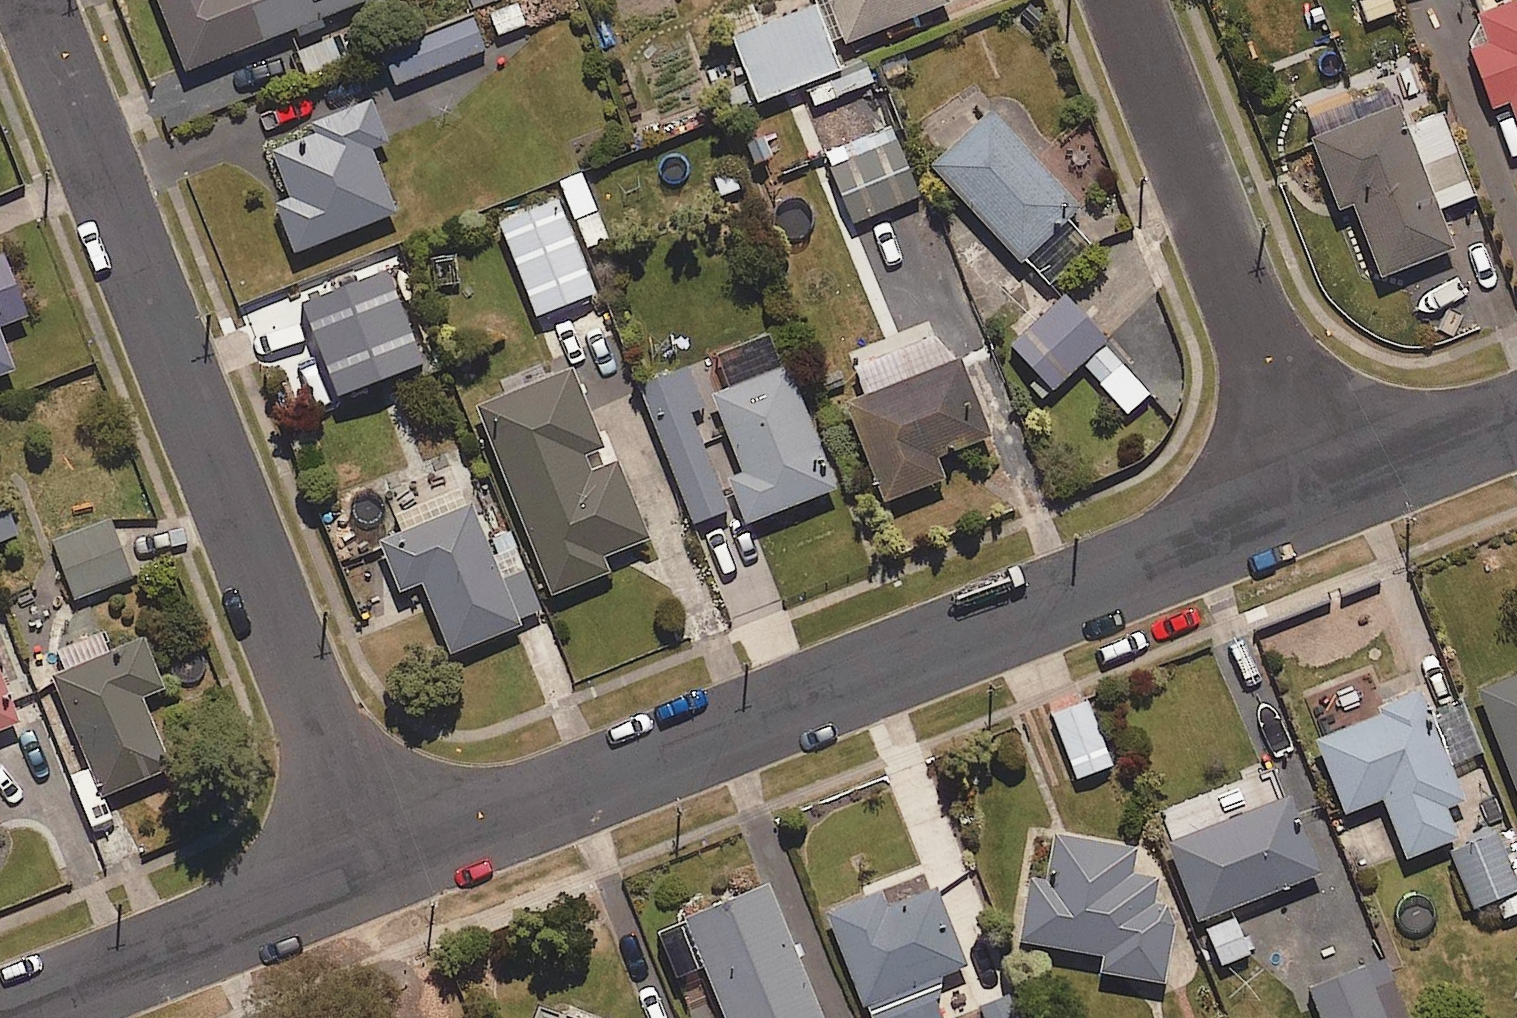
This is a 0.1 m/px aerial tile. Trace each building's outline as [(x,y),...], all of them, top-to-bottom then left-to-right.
[(184,76),(290,33),(293,40),(320,29),(317,23),(373,0),(154,0),(184,76)] [(479,14),(489,43),(529,29),(519,0),(479,14)] [(838,50),(948,5),(946,0),(817,0),(838,50)] [(1389,0),(1358,0),(1364,23),(1392,16),(1389,0)] [(810,1),(753,23),(748,10),(719,21),(752,107),(837,74),(810,1)] [(1492,14),(1457,27),(1487,109),(1507,101),(1516,128),(1516,5),(1492,14)] [(468,18),(378,53),(392,88),(482,53),(468,18)] [(347,69),(337,39),(293,55),(303,84),(347,69)] [(1441,116),(1404,130),(1386,84),(1301,117),(1337,212),(1348,207),(1376,282),(1452,253),(1437,213),(1473,199),(1441,116)] [(369,154),(385,148),(368,103),(307,126),(311,136),(265,153),(283,201),(272,206),(291,256),(393,217),(369,154)] [(1077,211),(988,115),(930,169),(1018,264),(1022,260),(1047,287),(1087,250),(1063,224),(1077,211)] [(919,199),(895,141),(827,169),(852,227),(919,199)] [(584,250),(606,242),(579,175),(557,184),(584,250)] [(531,322),(592,299),(554,199),(493,221),(531,322)] [(11,258),(0,261),(0,378),(19,371),(3,328),(32,317),(11,258)] [(327,407),(420,371),(380,269),(288,305),(327,407)] [(1149,395),(1062,298),(1006,349),(1033,380),(1026,386),(1041,402),(1079,367),(1096,385),(1125,417),(1149,395)] [(935,461),(988,441),(957,361),(939,353),(929,326),(846,358),(862,399),(843,406),(881,507),(943,483),(935,461)] [(743,529),(833,493),(783,368),(745,384),(705,400),(736,478),(724,483),(743,529)] [(600,450),(569,374),(543,384),(537,369),(497,384),(504,400),(473,412),(548,600),(606,577),(600,562),(646,544),(614,464),(588,474),(581,458),(600,450)] [(688,415),(700,410),(685,371),(636,390),(689,528),(726,514),(688,415)] [(23,535),(11,503),(0,507),(0,544),(23,535)] [(504,532),(482,542),(468,507),(375,545),(396,597),(418,588),(446,659),(540,621),(504,532)] [(140,579),(117,519),(56,542),(78,602),(140,579)] [(105,631),(59,651),(69,675),(59,679),(110,797),(177,769),(148,699),(170,689),(149,641),(115,655),(105,631)] [(25,723),(0,659),(0,732),(25,723)] [(1475,693),(1516,803),(1516,677),(1475,693)] [(1443,813),(1462,805),(1418,695),(1311,738),(1343,818),(1380,803),(1405,863),(1455,842),(1443,813)] [(1076,782),(1110,769),(1084,705),(1050,718),(1076,782)] [(1167,850),(1218,969),(1247,957),(1234,926),(1229,915),(1319,877),(1276,776),(1227,796),(1237,819),(1167,850)] [(1516,891),(1516,890),(1492,837),(1446,859),(1472,912),(1516,891)] [(1101,979),(1162,987),(1172,911),(1149,908),(1153,882),(1129,879),(1132,853),(1050,842),(1044,887),(1025,884),(1017,948),(1104,960),(1101,979)] [(865,1017),(938,1017),(931,1003),(943,998),(936,983),(965,970),(925,875),(876,896),(823,918),(865,1017)] [(761,887),(680,921),(721,1017),(816,1017),(761,887)] [(1361,970),(1307,994),(1318,1017),(1382,1017),(1361,970)] [(1006,996),(961,1014),(963,1017),(1015,1017),(1006,996)]
